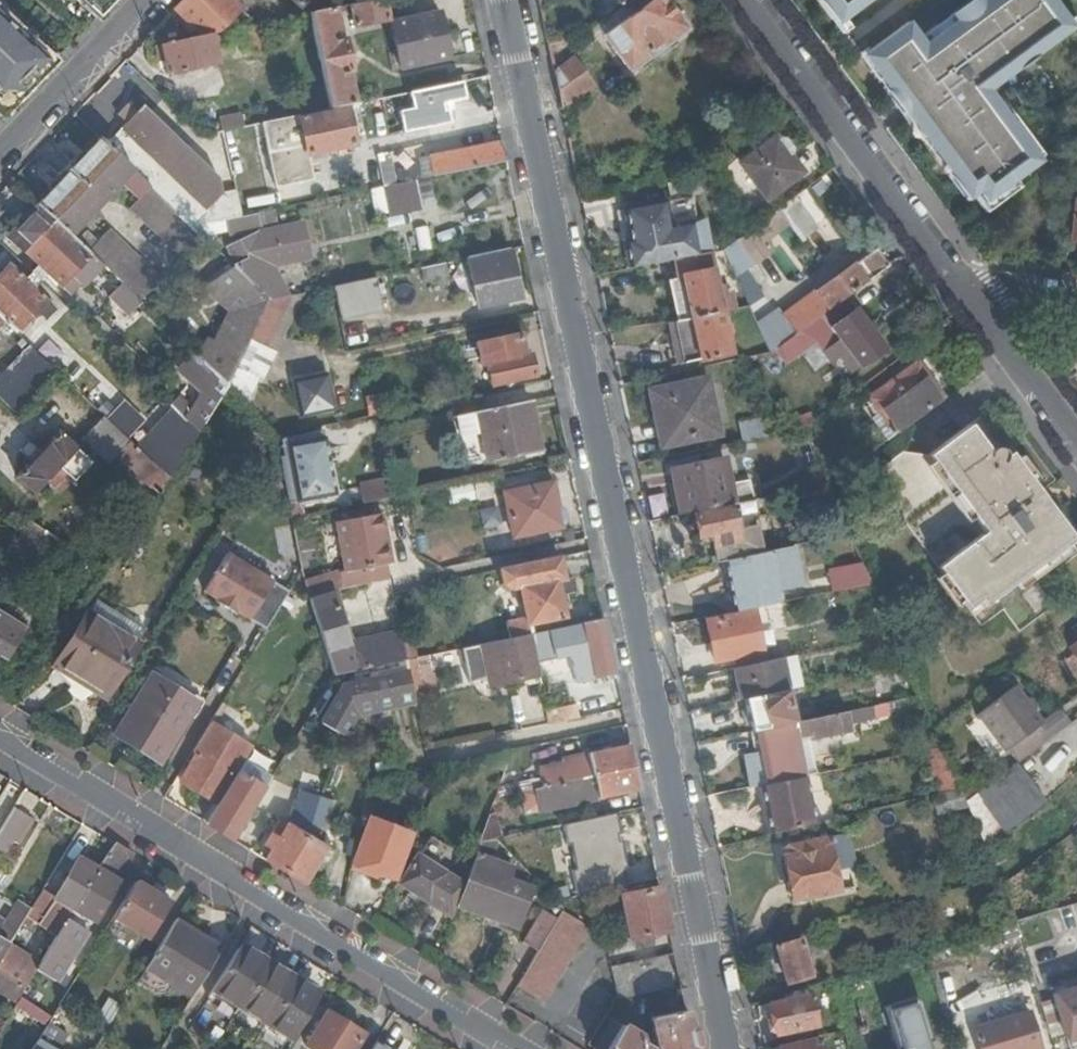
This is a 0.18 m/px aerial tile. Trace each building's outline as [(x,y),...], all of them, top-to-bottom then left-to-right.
[(113,0),(83,0),(99,15),(113,0)] [(171,13),(196,39),(208,36),(213,35),(236,13),(223,0),(184,0),(171,13)] [(297,11),(307,0),(286,0),(297,11)] [(441,11),(469,6),(468,0),(438,0),(441,11)] [(596,29),(635,0),(588,0),(596,29)] [(655,0),(635,0),(596,29),(593,31),(625,74),(680,34),(655,0)] [(835,35),(842,30),(835,19),(821,0),(810,0),(835,35)] [(835,19),(863,0),(821,0),(835,19)] [(916,131),(962,193),(968,189),(982,209),(1012,188),(1010,185),(1033,168),(1005,129),(1003,131),(993,117),(996,115),(985,100),(1017,77),(1012,70),(1066,31),(1043,0),(993,0),(921,53),(916,46),(911,39),(904,30),(863,60),(916,131)] [(948,23),(916,46),(921,53),(993,0),(979,0),(948,23)] [(351,29),(382,22),(378,2),(347,8),(351,29)] [(2,116),(54,62),(11,22),(0,11),(0,114),(2,116)] [(328,12),(305,17),(324,114),(348,109),(341,74),(346,73),(339,41),(334,42),(328,12)] [(436,17),(388,26),(397,73),(445,63),(436,17)] [(1066,31),(1012,70),(1017,77),(1076,34),(1076,31),(1074,26),(1066,31)] [(164,77),(215,66),(208,36),(196,39),(157,47),(164,77)] [(853,60),(908,134),(963,207),(968,204),(981,222),(1018,196),(1012,188),(982,209),(968,189),(962,193),(916,131),(863,60),(860,56),(853,60)] [(571,64),(551,77),(558,109),(588,89),(571,64)] [(398,129),(470,125),(467,80),(406,84),(407,105),(397,106),(398,129)] [(105,149),(189,230),(190,230),(222,223),(231,222),(236,221),(232,196),(217,199),(214,183),(141,111),(134,118),(125,110),(116,120),(125,129),(105,149)] [(996,115),(993,117),(1003,131),(1005,129),(1011,125),(1002,111),(996,115)] [(343,116),(295,126),(302,161),(350,151),(343,116)] [(273,193),(307,186),(302,161),(295,126),(294,121),(260,128),(273,193)] [(238,122),(216,127),(218,137),(220,137),(240,132),(238,122)] [(69,170),(60,180),(33,208),(36,211),(66,240),(93,213),(104,203),(120,186),(138,204),(129,213),(176,259),(199,238),(190,230),(189,230),(105,149),(99,143),(97,141),(69,170)] [(773,143),(739,169),(764,203),(799,177),(773,143)] [(499,147),(425,162),(426,166),(428,182),(504,168),(499,147)] [(387,162),(376,165),(382,192),(393,190),(387,162)] [(428,182),(426,166),(416,168),(419,184),(424,183),(428,182)] [(371,222),(430,210),(424,183),(419,184),(393,190),(382,192),(367,195),(371,222)] [(669,190),(671,203),(698,198),(695,185),(669,190)] [(629,246),(624,247),(628,272),(675,263),(719,255),(734,244),(730,229),(721,229),(718,217),(705,219),(705,225),(691,226),(687,208),(666,211),(664,206),(624,213),(629,246)] [(8,244),(64,300),(95,268),(85,258),(66,240),(36,211),(6,242),(8,244)] [(216,256),(220,259),(233,272),(266,304),(284,300),(272,276),(307,268),(300,227),(276,232),(272,214),(253,217),(255,228),(257,237),(216,256)] [(255,228),(253,217),(236,221),(231,222),(233,233),(255,228)] [(746,273),(765,257),(748,233),(740,239),(734,244),(719,255),(721,260),(744,308),(767,356),(844,301),(883,273),(869,256),(829,283),(771,322),(773,328),(767,332),(754,302),(759,299),(746,273)] [(85,258),(95,268),(119,292),(133,305),(155,283),(108,236),(85,258)] [(474,309),(512,302),(503,255),(456,265),(458,278),(467,276),(474,309)] [(678,285),(667,287),(672,321),(689,318),(719,313),(730,311),(727,297),(720,299),(719,289),(713,289),(709,264),(721,260),(719,255),(675,263),(678,285)] [(421,286),(446,282),(444,268),(418,273),(421,286)] [(5,271),(0,276),(0,327),(1,328),(11,337),(41,307),(5,271)] [(215,350),(205,346),(194,364),(223,393),(233,372),(266,304),(233,272),(202,292),(230,319),(215,350)] [(374,282),(332,290),(338,323),(379,315),(374,282)] [(119,292),(111,299),(126,314),(134,306),(133,305),(119,292)] [(284,300),(266,304),(233,372),(260,385),(272,358),(262,353),(286,300),(284,300)] [(847,379),(882,353),(844,301),(767,356),(765,357),(758,362),(768,377),(809,346),(827,332),(845,355),(835,363),(847,379)] [(727,326),(722,327),(719,313),(689,318),(694,347),(677,351),(665,353),(669,370),(726,357),(723,338),(729,336),(727,326)] [(689,318),(672,321),(677,351),(694,347),(689,318)] [(827,332),(809,346),(827,369),(835,363),(845,355),(827,332)] [(516,340),(473,349),(476,369),(483,368),(520,360),(516,340)] [(735,363),(742,374),(758,362),(765,357),(748,360),(735,363)] [(487,391),(532,381),(527,359),(520,360),(483,368),(487,391)] [(49,360),(42,367),(58,383),(60,385),(64,380),(67,377),(49,360)] [(185,395),(173,413),(201,431),(224,393),(223,393),(194,364),(191,362),(175,385),(185,395)] [(924,362),(915,369),(940,404),(949,398),(924,362)] [(8,387),(0,395),(0,408),(17,425),(58,383),(42,367),(39,365),(13,391),(8,387)] [(869,422),(856,433),(871,454),(940,404),(915,369),(859,408),(869,422)] [(64,380),(60,385),(68,392),(72,387),(64,380)] [(324,381),(290,388),(297,424),(332,416),(324,381)] [(654,421),(658,421),(662,445),(712,435),(702,385),(648,395),(654,421)] [(525,408),(472,419),(481,463),(483,469),(535,458),(525,408)] [(798,422),(778,427),(780,437),(794,434),(801,432),(819,419),(814,411),(798,422)] [(472,419),(461,421),(471,465),(481,463),(472,419)] [(1031,590),(1076,556),(977,420),(921,461),(899,456),(864,481),(976,634),(998,618),(1014,640),(1048,614),(1031,590)] [(117,463),(153,499),(165,487),(161,482),(144,466),(102,425),(87,441),(113,466),(117,463)] [(801,432),(794,434),(797,450),(807,448),(801,432)] [(281,465),(277,465),(286,512),(333,502),(327,472),(318,473),(315,458),(323,457),(319,437),(278,446),(281,465)] [(76,484),(91,468),(61,439),(17,483),(35,501),(60,476),(62,479),(66,475),(76,484)] [(159,451),(144,466),(161,482),(175,467),(159,451)] [(722,460),(669,472),(678,517),(751,502),(747,482),(727,487),(722,460)] [(446,487),(448,503),(477,499),(476,484),(446,487)] [(387,487),(360,493),(363,507),(390,501),(387,487)] [(548,489),(500,499),(509,543),(558,533),(548,489)] [(697,548),(707,546),(711,567),(722,565),(761,557),(750,505),(728,509),(729,513),(690,520),(697,548)] [(346,577),(340,578),(343,595),(389,585),(386,571),(392,570),(382,521),(337,530),(346,577)] [(29,525),(10,555),(28,566),(45,537),(29,525)] [(761,557),(722,565),(731,617),(776,608),(774,597),(799,592),(791,551),(761,557)] [(519,622),(502,625),(506,644),(526,640),(524,630),(560,623),(557,607),(572,605),(569,590),(554,592),(553,587),(561,585),(557,563),(495,576),(497,588),(505,598),(514,597),(519,622)] [(224,564),(202,599),(263,636),(284,601),(224,564)] [(860,569),(826,578),(830,597),(868,589),(869,589),(860,569)] [(343,595),(340,578),(302,587),(308,603),(325,599),(331,598),(343,595)] [(335,611),(331,598),(325,599),(308,603),(312,616),(329,613),(335,611)] [(305,610),(294,603),(288,613),(300,620),(305,610)] [(145,638),(96,607),(57,669),(91,691),(92,694),(104,702),(145,638)] [(312,616),(319,639),(333,680),(405,665),(400,638),(346,649),(335,611),(329,613),(312,616)] [(702,626),(710,666),(714,665),(744,659),(769,654),(763,616),(745,620),(744,616),(702,626)] [(0,620),(0,661),(4,663),(23,635),(0,620)] [(581,634),(553,640),(558,664),(585,658),(591,687),(612,683),(600,625),(580,629),(581,634)] [(580,629),(526,640),(535,684),(538,698),(591,687),(585,658),(558,664),(553,640),(581,634),(580,629)] [(408,636),(400,638),(405,665),(415,663),(408,636)] [(500,682),(502,691),(535,684),(526,640),(506,644),(480,649),(485,673),(498,671),(500,682)] [(1066,655),(1076,670),(1076,647),(1066,655)] [(480,649),(474,651),(481,686),(500,682),(498,671),(485,673),(480,649)] [(311,655),(305,665),(318,672),(323,663),(311,655)] [(745,664),(744,659),(714,665),(716,671),(745,664)] [(425,661),(417,662),(424,696),(434,694),(427,660),(425,661)] [(795,660),(737,672),(743,703),(783,695),(801,691),(795,660)] [(405,665),(408,678),(412,698),(424,696),(417,662),(415,663),(405,665)] [(57,669),(52,676),(84,697),(92,694),(91,691),(57,669)] [(737,672),(730,674),(737,704),(742,703),(743,703),(737,672)] [(113,739),(159,767),(193,714),(167,697),(171,689),(153,677),(113,739)] [(339,739),(353,717),(414,706),(412,698),(408,678),(340,692),(318,725),(339,739)] [(171,689),(167,697),(193,714),(198,706),(171,689)] [(1003,756),(1006,753),(1017,768),(1049,745),(1038,731),(1043,727),(1016,693),(977,723),(1003,756)] [(747,731),(753,729),(754,735),(791,728),(783,695),(743,703),(742,703),(747,731)] [(758,756),(742,759),(749,793),(761,791),(800,782),(813,780),(805,746),(839,738),(851,735),(850,732),(868,729),(865,713),(791,728),(754,735),(758,756)] [(574,715),(542,721),(544,731),(575,725),(574,715)] [(212,806),(229,779),(232,781),(246,759),(248,756),(209,732),(177,784),(212,806)] [(627,752),(534,770),(538,793),(632,774),(627,752)] [(938,753),(923,756),(937,799),(956,794),(955,793),(938,753)] [(246,759),(232,781),(204,828),(231,845),(269,784),(251,773),(256,766),(246,759)] [(999,781),(990,769),(955,793),(956,794),(962,807),(963,809),(999,781)] [(999,781),(963,809),(982,853),(1041,808),(1014,770),(999,781)] [(632,774),(538,793),(532,794),(537,817),(637,797),(632,774)] [(800,782),(761,791),(773,839),(811,830),(800,782)] [(537,817),(532,794),(516,797),(521,820),(537,817)] [(937,799),(933,800),(936,813),(960,807),(962,807),(956,794),(937,799)] [(261,848),(269,854),(263,864),(283,875),(299,847),(315,806),(298,796),(293,816),(284,830),(276,824),(261,848)] [(315,806),(299,847),(283,875),(301,887),(324,852),(316,846),(326,818),(319,814),(322,807),(316,804),(315,806)] [(612,812),(562,823),(578,888),(627,876),(612,812)] [(349,874),(389,890),(408,840),(368,824),(349,874)] [(494,824),(483,826),(475,847),(491,844),(493,843),(494,843),(499,842),(494,824)] [(436,857),(443,842),(426,834),(419,849),(436,857)] [(0,836),(0,869),(15,845),(0,836)] [(499,842),(494,843),(507,857),(535,851),(532,836),(499,842)] [(456,903),(511,937),(545,899),(507,857),(494,843),(493,843),(491,844),(475,847),(461,887),(456,903)] [(822,845),(777,855),(788,906),(833,896),(822,845)] [(113,847),(95,874),(73,910),(95,923),(117,888),(115,886),(132,859),(113,847)] [(555,899),(574,894),(566,856),(560,857),(558,850),(531,856),(536,882),(544,880),(546,884),(552,883),(555,899)] [(415,859),(396,889),(448,923),(456,903),(461,887),(435,870),(437,865),(430,860),(426,866),(415,859)] [(41,893),(28,914),(18,930),(28,936),(32,930),(53,943),(65,924),(73,910),(95,874),(77,864),(55,901),(41,893)] [(148,946),(170,909),(133,886),(111,922),(148,946)] [(617,900),(626,944),(666,936),(656,892),(617,900)] [(587,898),(568,902),(571,916),(590,912),(587,898)] [(568,902),(551,905),(558,913),(565,917),(571,916),(568,902)] [(6,949),(18,930),(28,914),(15,907),(6,922),(0,919),(0,959),(6,949)] [(533,955),(513,988),(541,1005),(586,930),(565,917),(558,913),(552,922),(533,955)] [(533,955),(552,922),(538,914),(518,946),(533,955)] [(996,928),(1000,939),(1018,934),(1014,922),(996,928)] [(53,943),(38,968),(25,989),(42,998),(58,1008),(79,974),(62,964),(81,933),(65,924),(53,943)] [(191,936),(173,925),(144,972),(190,1000),(217,958),(188,940),(191,936)] [(809,936),(793,941),(794,946),(800,966),(805,964),(817,961),(809,936)] [(794,946),(770,953),(781,988),(804,982),(802,974),(807,973),(805,964),(800,966),(794,946)] [(6,949),(0,959),(0,974),(25,989),(38,968),(6,949)] [(239,954),(210,1001),(287,1048),(316,1002),(290,986),(292,982),(264,966),(262,969),(239,954)] [(669,989),(663,959),(652,961),(659,992),(669,989)] [(652,961),(609,970),(615,1001),(659,992),(652,961)] [(13,1011),(20,1000),(19,999),(20,997),(25,989),(0,974),(0,1003),(13,1011)] [(1076,1039),(1076,982),(1047,991),(1062,1043),(1076,1039)] [(42,998),(25,989),(20,997),(54,1017),(59,1008),(58,1008),(42,998)] [(887,1009),(899,1048),(933,1048),(919,1000),(887,1009)] [(805,1001),(764,1008),(771,1040),(813,1032),(805,1001)] [(118,1014),(107,1007),(93,1029),(98,1032),(105,1036),(118,1014)] [(1030,1011),(977,1028),(983,1048),(1042,1048),(1030,1011)] [(374,1045),(347,1030),(349,1026),(333,1016),(331,1019),(324,1015),(304,1048),(371,1048),(374,1045)] [(683,1016),(648,1023),(653,1048),(690,1048),(683,1016)] [(611,1025),(596,1048),(608,1048),(620,1031),(611,1025)] [(47,1027),(34,1048),(57,1048),(64,1038),(47,1027)] [(641,1042),(620,1030),(620,1031),(608,1048),(641,1048),(641,1042)] [(105,1036),(98,1032),(93,1041),(99,1045),(105,1036)]
